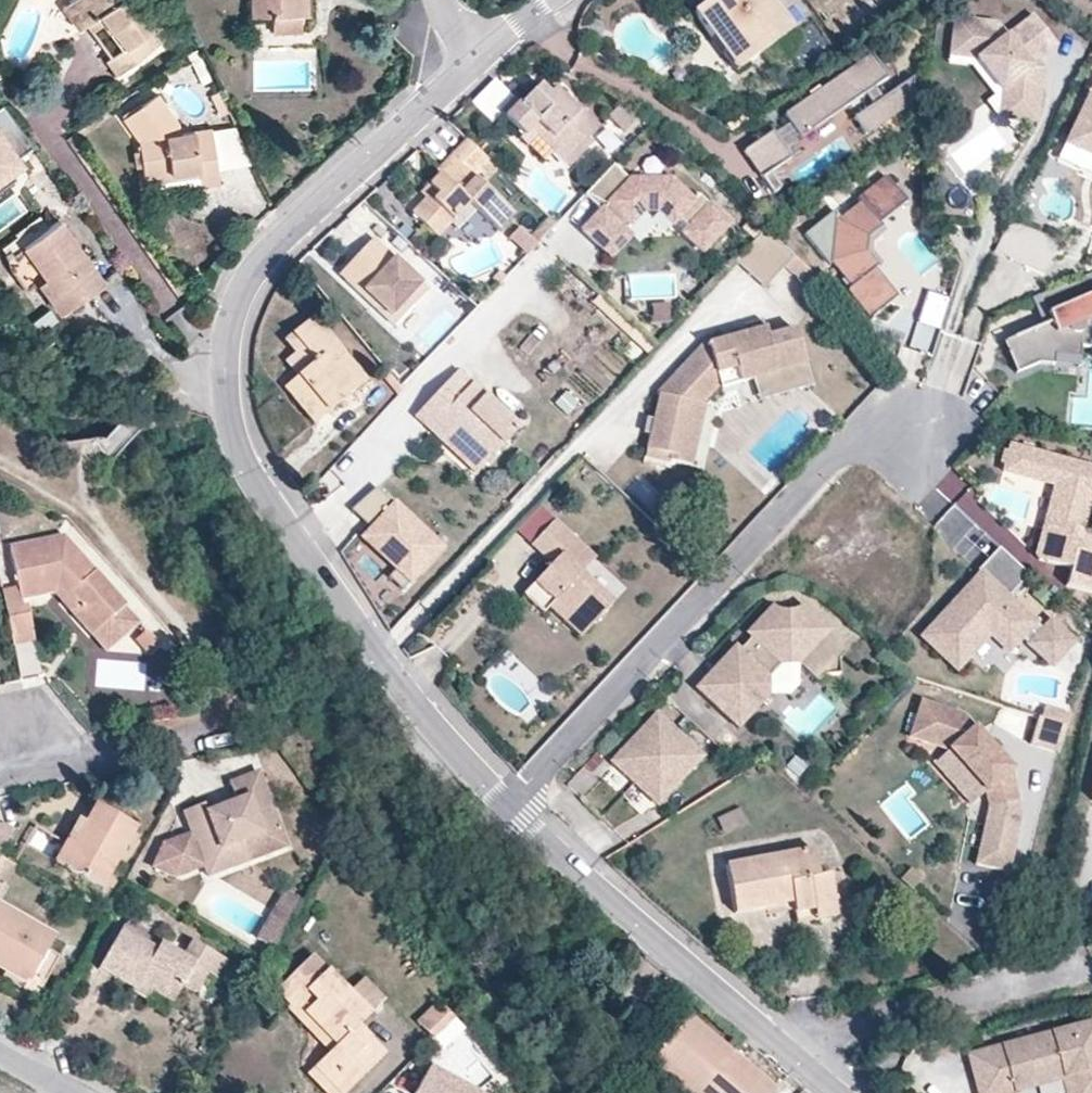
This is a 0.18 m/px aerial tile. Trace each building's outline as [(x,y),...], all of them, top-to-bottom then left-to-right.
[(69,0),(65,0),(60,4),(77,27),(84,21),(69,0)] [(137,0),(69,0),(84,21),(95,13),(119,46),(109,54),(120,69),(152,45),(141,31),(148,25),(153,21),(137,0)] [(249,12),(271,12),(298,12),(298,0),(249,0),(249,12)] [(770,0),(703,0),(689,10),(709,36),(720,28),(743,60),(789,26),(770,0)] [(298,28),(298,12),(271,12),(271,28),(298,28)] [(1035,59),(1053,45),(1029,14),(1004,34),(995,22),(952,16),(948,54),(974,57),(1001,90),(1004,94),(1038,98),(1040,79),(1041,67),(1035,59)] [(159,39),(148,25),(141,31),(152,45),(159,39)] [(743,60),(720,28),(709,36),(732,68),(743,60)] [(120,69),(109,54),(104,57),(115,72),(120,69)] [(910,107),(915,79),(883,101),(875,90),(888,81),(872,58),(785,119),(801,142),(865,97),(873,108),(854,122),(865,138),(910,107)] [(598,125),(574,103),(571,106),(553,88),(548,93),(544,90),(538,84),(519,103),(513,97),(498,111),(521,133),(535,119),(574,158),(590,142),(586,138),(598,125)] [(548,93),(553,88),(549,84),(544,90),(548,93)] [(1090,85),(1063,141),(1088,154),(1090,150),(1091,150),(1091,86),(1090,85)] [(226,109),(215,88),(209,92),(219,113),(226,109)] [(1035,120),(1038,98),(1004,94),(1001,90),(998,116),(1035,120)] [(215,166),(210,126),(209,125),(176,129),(175,118),(154,91),(121,115),(136,136),(142,173),(144,173),(196,165),(199,181),(217,180),(215,166)] [(0,99),(0,180),(13,171),(8,164),(17,157),(12,151),(29,139),(0,99)] [(624,130),(639,115),(619,103),(608,115),(624,130)] [(574,158),(535,119),(521,133),(518,137),(525,144),(536,133),(568,164),(574,158)] [(251,161),(232,123),(210,126),(215,166),(251,161)] [(792,162),(773,135),(745,156),(774,198),(784,191),(773,176),(792,162)] [(512,213),(472,175),(477,170),(487,159),(465,139),(435,170),(438,173),(428,184),(437,193),(432,199),(427,194),(424,197),(410,212),(435,235),(468,200),(498,228),(512,213)] [(485,177),(495,167),(487,159),(477,170),(485,177)] [(692,199),(669,178),(629,179),(612,163),(583,194),(600,209),(605,214),(601,218),(596,214),(581,229),(610,256),(629,236),(623,230),(643,210),(658,209),(672,222),(677,216),(687,226),(682,232),(701,251),(728,222),(697,193),(692,199)] [(199,181),(196,165),(144,173),(147,189),(199,181)] [(867,240),(881,228),(879,225),(907,203),(885,176),(857,199),(860,202),(835,222),(831,264),(843,279),(850,288),(847,290),(846,291),(870,321),(884,309),(897,300),(874,271),(877,268),(865,254),(867,240)] [(437,193),(428,184),(419,193),(424,197),(427,194),(432,199),(437,193)] [(601,218),(605,214),(600,209),(596,214),(601,218)] [(21,242),(47,224),(39,213),(13,231),(21,242)] [(101,278),(57,216),(47,224),(21,242),(43,273),(38,277),(60,307),(101,278)] [(1008,256),(1023,223),(1008,216),(992,248),(1008,256)] [(1042,272),(1057,240),(1023,223),(1008,256),(1024,263),(1042,272)] [(526,254),(537,242),(518,225),(506,237),(526,254)] [(765,288),(785,266),(794,256),(766,229),(736,261),(765,288)] [(426,288),(371,237),(354,255),(361,262),(344,279),(393,324),(426,288)] [(43,273),(21,242),(4,255),(8,265),(24,287),(38,277),(43,273)] [(344,279),(361,262),(354,255),(338,273),(344,279)] [(818,280),(810,270),(794,256),(785,266),(808,288),(818,280)] [(1088,271),(1038,292),(1049,319),(1041,322),(1001,339),(1008,354),(1014,369),(1037,360),(1051,361),(1052,351),(1078,354),(1079,343),(1091,345),(1091,281),(1088,271)] [(850,288),(843,279),(840,282),(847,290),(850,288)] [(1049,319),(1038,292),(1030,296),(1041,322),(1049,319)] [(941,328),(949,300),(927,293),(918,321),(941,328)] [(314,317),(291,336),(314,363),(297,378),(284,388),(316,424),(366,380),(314,317)] [(763,328),(761,321),(743,326),(745,333),(763,328)] [(775,372),(804,363),(794,328),(766,337),(763,328),(745,333),(707,344),(704,341),(656,393),(658,395),(644,457),(669,463),(670,461),(690,465),(704,405),(700,404),(714,389),(752,378),(754,383),(777,377),(775,372)] [(314,363),(291,336),(284,342),(294,355),(285,363),(297,378),(314,363)] [(1077,364),(1078,354),(1052,351),(1051,361),(1077,364)] [(810,385),(804,363),(775,372),(777,377),(754,383),(758,400),(810,385)] [(518,428),(457,370),(414,416),(429,429),(436,422),(482,465),(518,428)] [(482,465),(436,422),(429,429),(475,473),(482,465)] [(1091,491),(1091,492),(1091,463),(1008,441),(1006,448),(1002,447),(1000,453),(999,460),(1003,461),(1001,468),(1052,481),(1043,516),(1054,519),(1044,557),(1071,564),(1065,583),(1091,590),(1091,551),(1091,550),(1091,529),(1080,526),(1091,491)] [(668,469),(669,463),(644,457),(642,463),(668,469)] [(378,487),(353,508),(370,526),(359,537),(394,573),(390,576),(403,590),(446,548),(396,497),(392,500),(378,487)] [(1044,557),(1054,519),(1043,516),(1033,552),(1035,555),(1044,557)] [(610,602),(579,572),(593,557),(552,519),(530,543),(550,562),(522,593),(542,611),(547,606),(552,600),(584,630),(610,602)] [(123,603),(62,534),(8,545),(17,585),(19,596),(38,592),(37,586),(55,583),(65,595),(69,591),(79,602),(71,609),(91,632),(123,603)] [(1042,625),(1007,593),(1027,571),(998,543),(976,567),(982,572),(958,598),(964,604),(959,608),(955,613),(949,608),(946,606),(920,634),(954,665),(980,638),(973,631),(981,623),(987,630),(1006,647),(1019,633),(1049,662),(1071,638),(1049,617),(1042,625)] [(54,590),(55,583),(37,586),(38,592),(54,590)] [(79,602),(69,591),(65,595),(55,583),(54,590),(71,609),(79,602)] [(33,638),(26,604),(21,605),(19,596),(17,585),(1,589),(12,643),(33,638)] [(959,608),(964,604),(958,598),(949,608),(955,613),(959,608)] [(584,630),(552,600),(547,606),(579,636),(584,630)] [(843,648),(823,631),(827,627),(800,602),(794,606),(786,608),(776,607),(770,602),(751,622),(748,635),(742,643),(727,648),(693,685),(736,724),(767,691),(767,672),(777,660),(797,659),(816,677),(822,671),(838,670),(837,655),(843,648)] [(106,649),(138,621),(123,603),(91,632),(106,649)] [(987,630),(981,623),(973,631),(980,638),(987,630)] [(142,647),(153,637),(145,628),(134,638),(142,647)] [(149,654),(159,644),(153,637),(142,647),(149,654)] [(39,670),(33,638),(12,643),(18,674),(39,670)] [(908,733),(947,747),(984,788),(987,802),(974,861),(1006,868),(1019,811),(1011,766),(961,711),(920,698),(908,733)] [(1055,718),(1058,708),(1042,703),(1039,713),(1055,718)] [(1066,722),(1069,712),(1058,708),(1055,718),(1066,722)] [(655,802),(702,752),(654,709),(608,758),(655,802)] [(1066,722),(1055,718),(1039,713),(1037,712),(1028,741),(1057,749),(1066,722)] [(984,788),(947,747),(933,760),(969,801),(984,788)] [(284,845),(256,771),(227,783),(234,801),(206,812),(202,803),(182,811),(191,832),(162,843),(152,865),(174,875),(202,865),(222,857),(225,867),(284,845)] [(100,887),(135,826),(94,803),(84,821),(78,818),(70,833),(80,838),(64,867),(100,887)] [(739,809),(716,819),(724,834),(746,824),(739,809)] [(12,829),(3,823),(0,823),(0,849),(12,829)] [(64,867),(80,838),(70,833),(54,861),(64,867)] [(815,873),(811,845),(724,861),(733,909),(791,898),(793,909),(833,901),(827,871),(815,873)] [(15,865),(0,857),(0,879),(5,882),(15,865)] [(225,867),(222,857),(202,865),(206,875),(225,867)] [(920,875),(908,864),(900,874),(912,884),(920,875)] [(281,932),(300,900),(283,890),(264,922),(281,932)] [(835,912),(833,901),(793,909),(795,919),(835,912)] [(0,903),(0,966),(4,969),(6,966),(29,979),(55,934),(0,903)] [(146,930),(126,918),(121,925),(142,937),(146,930)] [(281,932),(264,922),(256,936),(264,941),(273,946),(281,932)] [(156,946),(142,937),(121,925),(97,967),(133,988),(137,981),(151,990),(171,1002),(181,984),(195,991),(205,972),(215,978),(225,960),(191,940),(182,957),(157,943),(156,946)] [(267,956),(273,946),(264,941),(258,950),(267,956)] [(349,991),(312,953),(274,989),(290,1005),(298,997),(308,1008),(303,1012),(335,1045),(328,1051),(313,1066),(339,1092),(344,1092),(384,1053),(357,1025),(370,1012),(349,991)] [(29,979),(6,966),(4,969),(27,982),(29,979)] [(383,999),(362,977),(349,991),(370,1012),(383,999)] [(151,990),(137,981),(133,988),(132,990),(145,999),(151,990)] [(303,1012),(308,1008),(298,997),(290,1005),(287,1008),(328,1051),(335,1045),(303,1012)] [(452,1018),(436,1002),(415,1022),(431,1039),(451,1018),(452,1018)] [(439,1046),(459,1026),(451,1018),(431,1039),(439,1046)] [(688,1092),(699,1092),(731,1055),(689,1020),(652,1063),(688,1092)] [(969,1056),(979,1092),(1010,1092),(1035,1086),(1031,1069),(1058,1061),(1063,1079),(1080,1074),(1085,1092),(1091,1092),(1091,1024),(969,1056)] [(699,1092),(773,1092),(774,1092),(731,1055),(699,1092)] [(1063,1079),(1058,1061),(1031,1069),(1035,1086),(1063,1079)] [(313,1066),(306,1073),(326,1092),(339,1092),(313,1066)] [(426,1068),(420,1078),(447,1092),(472,1092),(426,1068)] [(1080,1074),(1063,1079),(1066,1092),(1085,1092),(1080,1074)] [(420,1078),(412,1092),(447,1092),(420,1078)]
